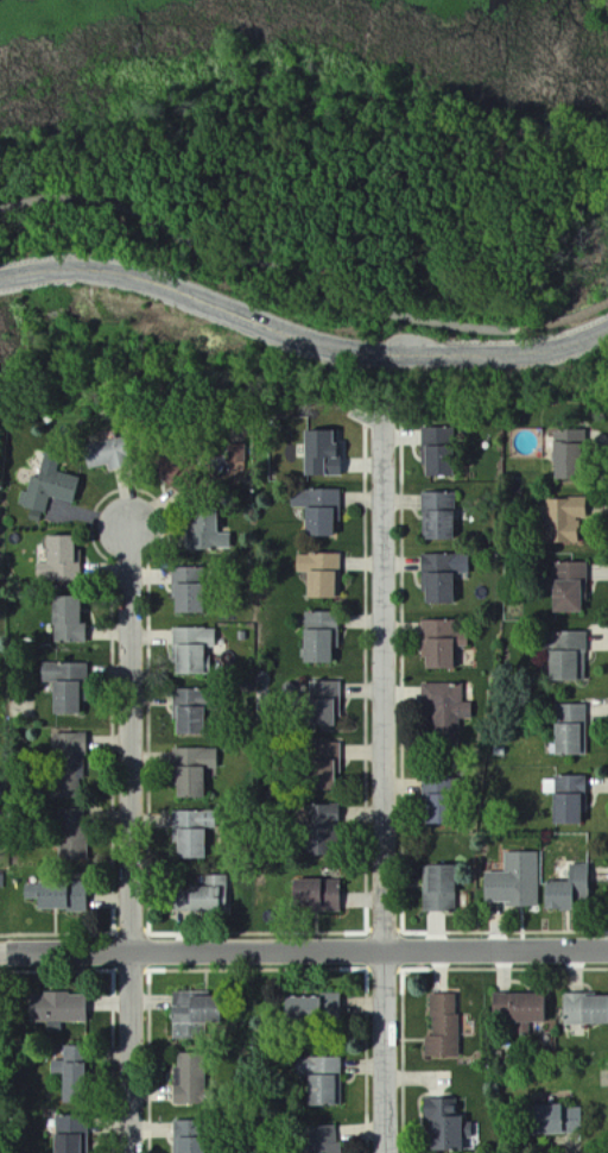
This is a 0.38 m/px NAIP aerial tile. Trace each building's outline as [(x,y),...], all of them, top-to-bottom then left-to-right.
[(453,477),(452,428),(423,429),(424,477),(453,477)] [(553,480),(582,480),(582,431),(553,431),(553,480)] [(303,477),(342,477),(342,460),(346,460),(346,432),(302,432),(303,477)] [(50,498),(74,504),(80,479),(57,473),(60,461),(45,457),(39,478),(32,477),(28,492),(23,491),(19,507),(46,514),(50,498)] [(340,491),(290,492),(290,508),(304,508),(304,537),(333,537),(333,522),(341,522),(340,491)] [(423,541),(455,540),(454,494),(422,494),(423,541)] [(586,519),(586,499),(546,500),(547,545),(579,544),(578,519),(586,519)] [(230,534),(215,533),(216,512),(190,511),(189,549),(230,550),(230,534)] [(44,564),(37,564),(37,581),(80,581),(80,563),(72,563),(72,538),(45,537),(44,564)] [(305,600),(341,599),(341,555),(296,555),(296,573),(305,573),(305,600)] [(453,575),(469,575),(469,555),(423,555),(423,605),(453,605),(453,575)] [(580,613),(580,579),(588,579),(588,563),(573,563),(573,555),(552,555),(551,583),(552,583),(551,613),(580,613)] [(173,615),(201,614),(200,568),(172,569),(173,615)] [(85,644),(85,625),(79,625),(79,598),(52,598),(52,644),(85,644)] [(303,664),(330,664),(330,629),(338,629),(338,613),(303,614),(303,664)] [(453,671),(453,648),(468,648),(468,629),(458,629),(458,621),(422,621),(423,671),(453,671)] [(203,650),(216,649),(216,629),(173,630),(174,676),(203,675),(203,650)] [(587,634),(548,633),(547,681),(586,682),(587,634)] [(87,664),(42,665),(42,682),(51,682),(52,715),(78,715),(77,680),(88,680),(87,664)] [(339,727),(339,683),(309,683),(309,727),(339,727)] [(471,721),(471,703),(463,703),(463,685),(426,685),(426,745),(459,745),(459,721),(471,721)] [(174,735),(201,736),(201,690),(174,690),(174,735)] [(554,756),(585,756),(586,705),(555,705),(554,756)] [(52,736),(58,801),(87,798),(82,733),(52,736)] [(341,744),(313,743),(311,792),(339,793),(341,744)] [(175,799),(203,799),(203,769),(217,769),(217,749),(174,750),(175,799)] [(581,825),(580,794),(587,794),(587,778),(556,778),(556,795),(552,795),(552,825),(581,825)] [(446,825),(445,781),(422,781),(423,826),(446,825)] [(311,845),(336,844),(335,806),(310,807),(311,845)] [(203,830),(175,831),(175,860),(203,860),(203,830)] [(540,908),(539,853),(505,854),(506,874),(483,874),(484,904),(504,903),(504,908),(540,908)] [(571,912),(571,901),(589,902),(590,866),(569,865),(568,884),(544,884),(543,911),(571,912)] [(425,913),(457,912),(456,867),(424,868),(425,913)] [(341,910),(340,881),(290,881),(291,911),(341,910)] [(85,912),(86,886),(24,885),(24,911),(85,912)] [(172,887),(171,911),(225,914),(226,889),(172,887)] [(206,994),(171,993),(171,1025),(219,1025),(219,999),(206,999),(206,994)] [(87,995),(29,994),(29,1023),(87,1025),(87,995)] [(459,996),(432,995),(431,1038),(426,1038),(426,1058),(458,1059),(459,996)] [(544,1025),(544,996),(492,995),(491,1024),(544,1025)] [(607,1026),(607,995),(563,996),(563,1026),(607,1026)] [(283,998),(283,1021),(341,1020),(341,997),(283,998)] [(63,1062),(50,1062),(50,1076),(60,1076),(61,1104),(83,1103),(81,1049),(63,1050),(63,1062)] [(174,1105),(204,1106),(205,1056),(176,1055),(174,1105)] [(342,1107),(341,1059),(296,1060),(296,1078),(306,1078),(306,1107),(342,1107)] [(426,1100),(427,1152),(428,1152),(460,1152),(460,1141),(472,1140),(472,1121),(457,1122),(456,1099),(426,1100)] [(582,1135),(581,1107),(528,1108),(528,1136),(582,1135)] [(81,1118),(55,1118),(55,1130),(53,1130),(52,1152),(80,1152),(81,1118)] [(174,1152),(203,1152),(203,1123),(174,1123),(174,1152)] [(308,1152),(340,1152),(339,1127),(307,1129),(308,1152)]
